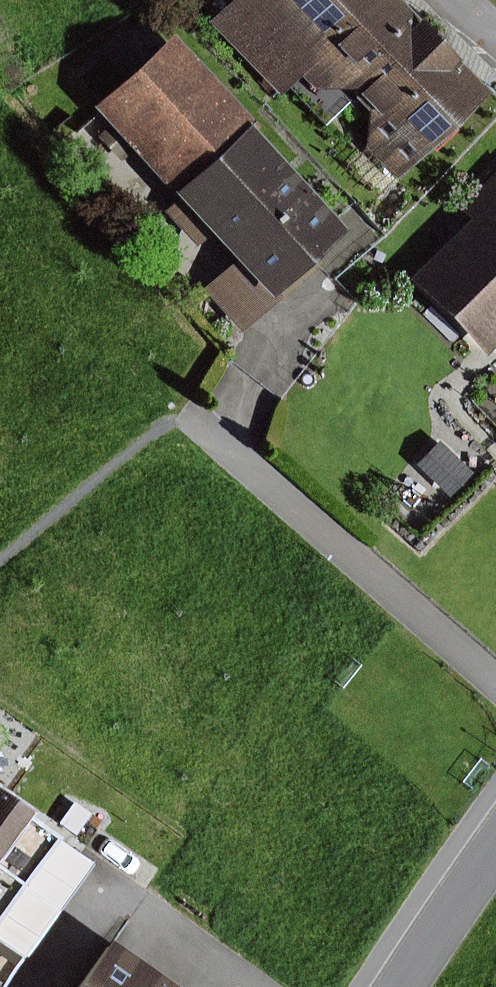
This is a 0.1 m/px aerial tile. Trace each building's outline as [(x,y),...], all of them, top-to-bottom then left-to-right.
[(215,19),(280,89),(300,70),(377,0),(236,0),(215,19)] [(412,0),(377,0),(300,70),(319,90),(369,84),(434,22),(412,0)] [(148,21),(120,45),(134,61),(161,37),(148,21)] [(369,84),(369,95),(380,106),(379,142),(410,174),(495,93),(495,83),(434,22),(369,84)] [(178,193),(254,124),(257,122),(178,35),(97,107),(113,125),(102,135),(122,158),(134,148),(176,195),(178,193)] [(202,290),(242,335),(327,260),(323,256),(350,231),(254,124),(178,193),(182,197),(167,211),(199,247),(215,233),(222,241),(217,246),(232,263),(202,290)] [(412,279),(488,357),(495,349),(495,173),(460,208),(472,221),(412,279)] [(474,475),(440,440),(416,463),(451,498),(474,475)] [(0,778),(0,855),(72,905),(105,859),(43,815),(46,810),(0,778)] [(0,855),(0,926),(3,929),(38,953),(72,905),(0,855)] [(164,973),(115,939),(81,986),(155,986),(164,973)] [(155,986),(184,986),(164,973),(155,986)]
